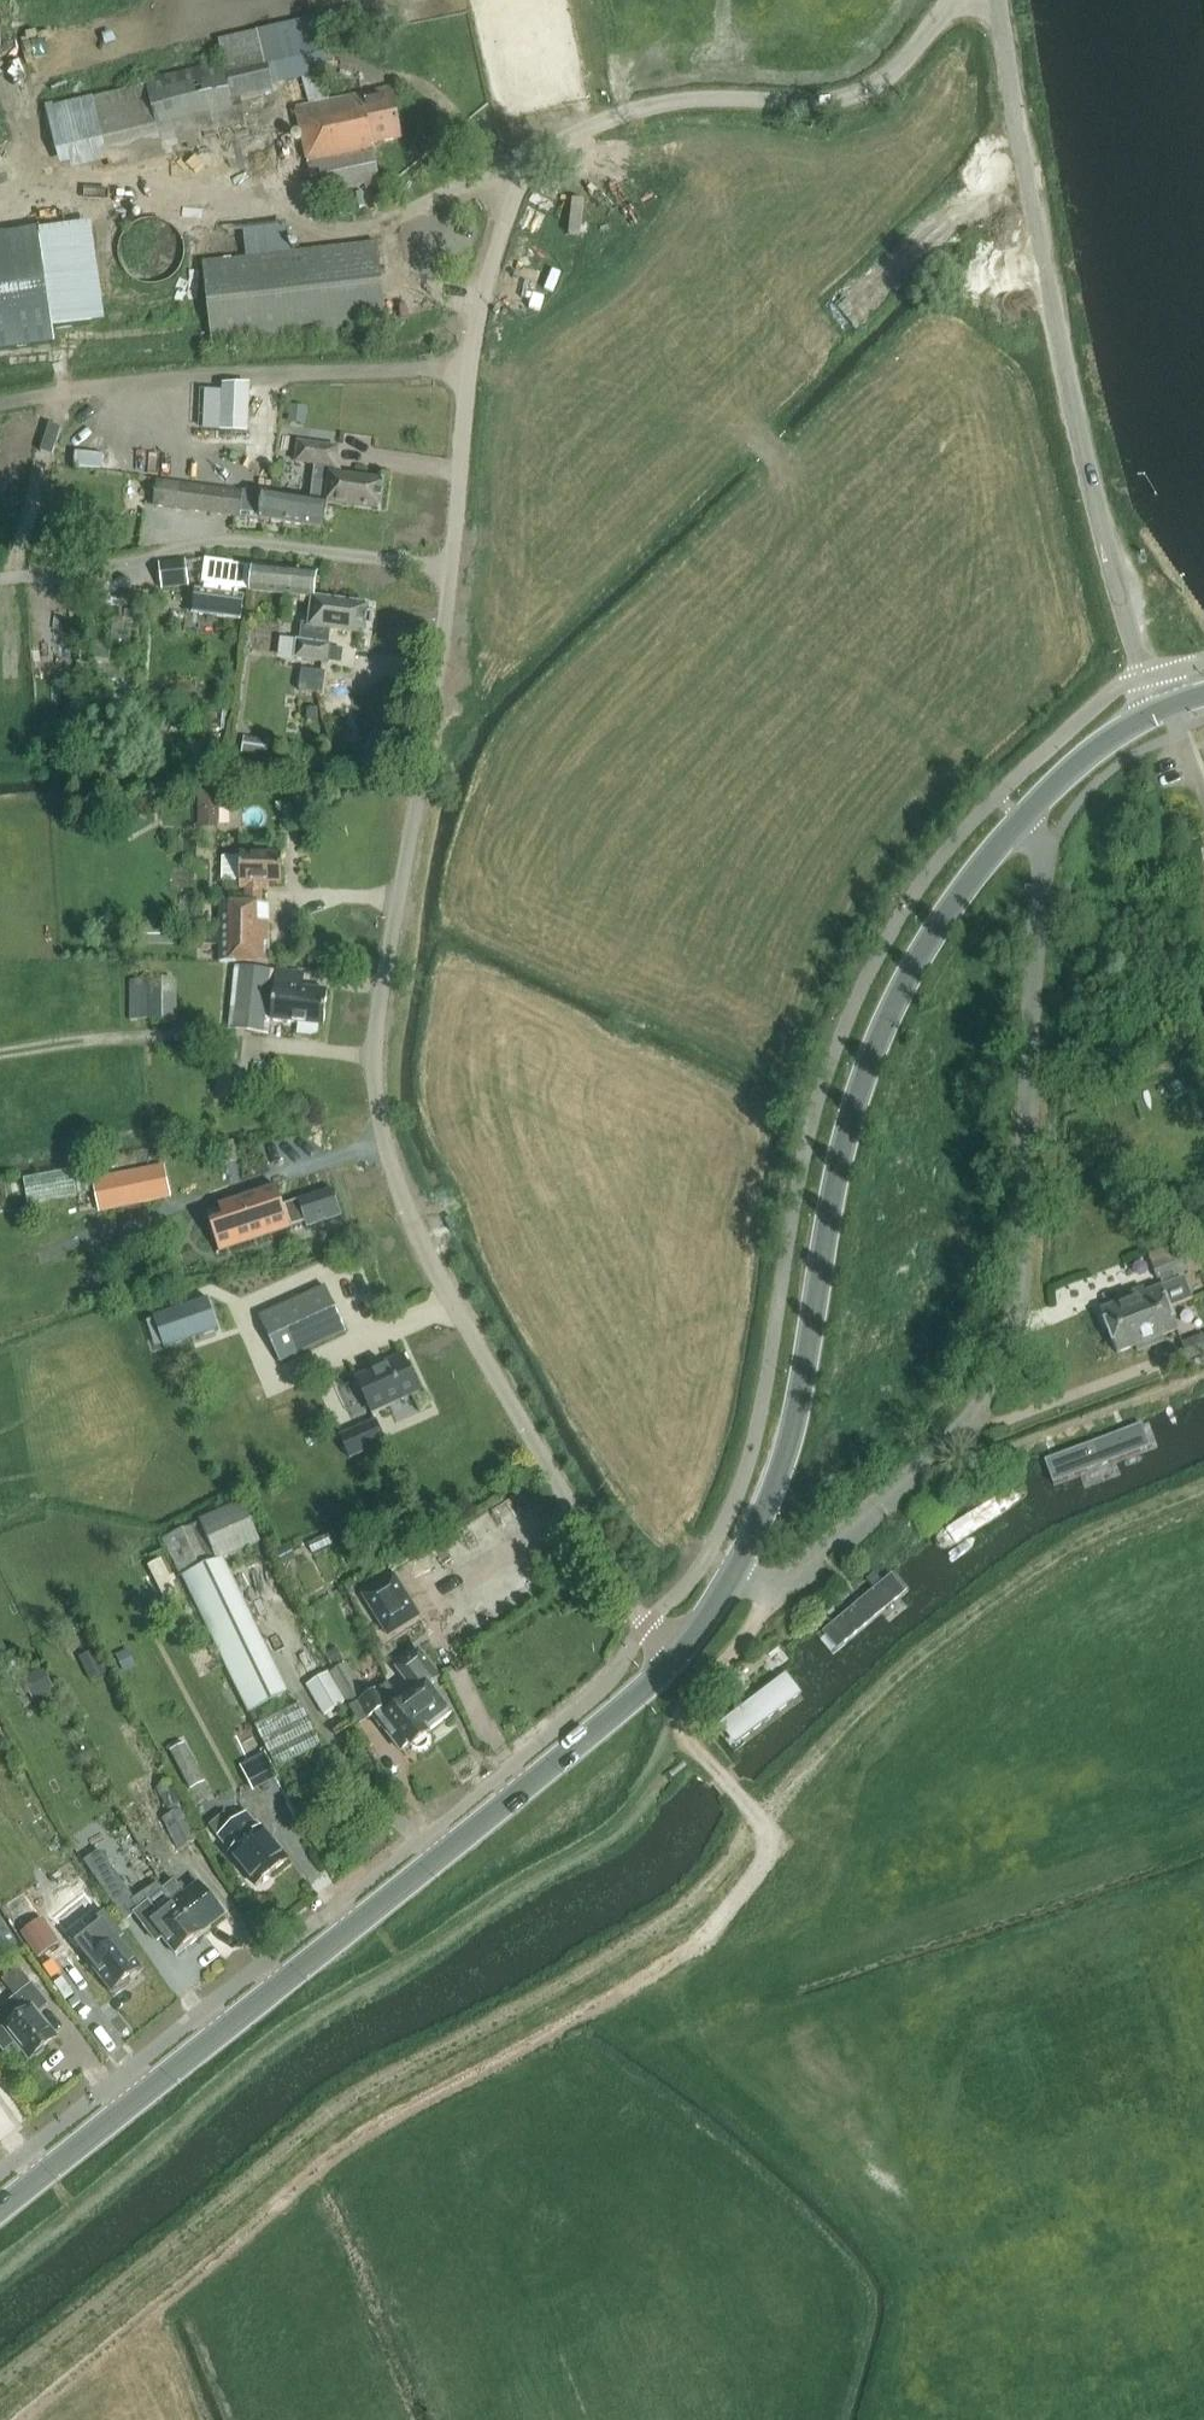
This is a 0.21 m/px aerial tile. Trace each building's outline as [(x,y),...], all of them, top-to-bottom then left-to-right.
[(224,69),(59,108),(73,168),(237,128),(232,101),(273,91),(271,81),(288,77),(283,57),(276,27),(218,40),(221,54),(224,69)] [(322,48),(283,57),(288,77),(289,82),(328,74),(322,48)] [(391,88),(294,110),(314,197),(365,186),(366,192),(382,189),(372,144),(402,139),(391,88)] [(127,269),(174,271),(176,221),(129,219),(127,269)] [(293,254),(290,225),(233,232),(237,261),(204,265),(213,347),(386,326),(376,245),(293,254)] [(39,231),(0,237),(0,352),(55,344),(39,231)] [(292,409),(291,420),(306,422),(307,410),(292,409)] [(315,467),(310,502),(328,504),(327,505),(381,512),(385,483),(342,477),(336,469),(339,450),(299,445),(296,464),(315,467)] [(324,529),(327,505),(328,504),(310,502),(263,495),(262,498),(243,495),(156,483),(153,507),(240,519),(241,512),(260,515),(259,521),(324,529)] [(197,591),(193,615),(242,621),(245,598),(239,597),(240,590),(250,591),(250,593),(312,601),(313,599),(316,574),(253,566),(253,568),(234,565),(235,563),(205,559),(202,585),(213,586),(212,593),(197,591)] [(190,587),(186,561),(157,565),(162,591),(190,587)] [(297,643),(295,659),(328,664),(331,647),(328,646),(330,631),(365,636),(369,607),(313,599),(312,601),(309,625),(303,625),(301,643),(297,643)] [(111,702),(110,717),(129,718),(130,704),(111,702)] [(318,710),(306,710),(307,721),(318,720),(318,710)] [(303,753),(305,736),(287,734),(278,733),(276,744),(271,744),(271,742),(247,738),(245,754),(278,758),(279,750),(285,751),(303,753)] [(219,827),(219,797),(219,779),(198,780),(199,797),(199,827),(219,827)] [(220,904),(219,963),(268,963),(269,905),(262,905),(263,886),(282,886),(282,856),(240,856),(240,859),(219,859),(219,882),(240,882),(240,891),(246,891),(246,905),(220,904)] [(235,967),(229,1031),(269,1035),(270,1021),(324,1027),(328,992),(303,989),(304,974),(235,967)] [(133,978),(134,1020),(182,1018),(180,977),(133,978)] [(172,1196),(166,1165),(92,1181),(98,1211),(172,1196)] [(79,1168),(27,1173),(30,1201),(81,1197),(79,1168)] [(223,1220),(210,1224),(220,1252),(220,1254),(291,1230),(291,1229),(306,1224),(308,1230),(342,1218),(333,1190),(283,1207),(276,1187),(218,1206),(223,1220)] [(1102,1311),(1109,1329),(1167,1307),(1190,1298),(1183,1280),(1176,1282),(1173,1275),(1189,1269),(1179,1243),(1147,1255),(1157,1282),(1161,1280),(1164,1287),(1145,1294),(1143,1290),(1117,1300),(1118,1305),(1102,1311)] [(326,1288),(260,1319),(280,1363),(346,1332),(326,1288)] [(207,1294),(148,1315),(165,1358),(224,1337),(207,1294)] [(1177,1332),(1167,1307),(1109,1329),(1119,1354),(1136,1348),(1138,1353),(1165,1342),(1163,1337),(1177,1332)] [(1181,1344),(1188,1361),(1203,1354),(1203,1335),(1181,1344)] [(385,1363),(387,1366),(356,1380),(372,1415),(421,1393),(403,1355),(385,1363)] [(376,1422),(341,1437),(351,1459),(386,1443),(376,1422)] [(1144,1424),(1050,1458),(1057,1478),(1151,1445),(1144,1424)] [(948,1552),(952,1551),(1026,1502),(1030,1498),(1029,1492),(1025,1489),(1021,1488),(1015,1489),(944,1534),(940,1539),(937,1547),(939,1551),(948,1552)] [(249,1714),(287,1694),(221,1561),(262,1544),(243,1502),(162,1537),(249,1714)] [(285,1549),(275,1554),(282,1569),(292,1564),(285,1549)] [(395,1575),(363,1595),(389,1637),(421,1617),(395,1575)] [(893,1579),(819,1643),(833,1662),(909,1595),(893,1579)] [(337,1649),(327,1655),(334,1668),(344,1662),(337,1649)] [(129,1650),(116,1656),(125,1674),(138,1667),(129,1650)] [(425,1734),(427,1732),(450,1715),(428,1687),(439,1678),(419,1652),(396,1669),(414,1691),(400,1702),(425,1734)] [(98,1656),(83,1663),(91,1680),(106,1672),(98,1656)] [(348,1705),(366,1695),(347,1663),(329,1674),(348,1705)] [(43,1669),(22,1680),(34,1702),(55,1691),(43,1669)] [(328,1674),(309,1686),(326,1716),(346,1705),(328,1674)] [(720,1729),(737,1750),(803,1698),(785,1677),(720,1729)] [(430,1743),(430,1741),(430,1738),(428,1736),(429,1735),(427,1732),(425,1734),(400,1702),(388,1685),(374,1696),(363,1698),(377,1729),(381,1728),(400,1752),(406,1748),(409,1751),(411,1749),(413,1751),(417,1753),(419,1753),(420,1752),(422,1752),(425,1750),(428,1748),(429,1746),(430,1743)] [(300,1704),(255,1727),(276,1771),(323,1747),(300,1704)] [(185,1744),(170,1753),(190,1791),(207,1783),(185,1744)] [(266,1754),(240,1767),(254,1793),(280,1780),(266,1754)] [(156,1790),(170,1815),(181,1809),(185,1807),(172,1781),(156,1790)] [(179,1850),(198,1840),(181,1809),(170,1815),(162,1820),(179,1850)] [(260,1829),(247,1814),(234,1825),(225,1814),(209,1826),(232,1854),(230,1855),(256,1887),(289,1860),(262,1828),(260,1829)] [(101,1852),(85,1863),(125,1921),(135,1913),(146,1926),(146,1927),(158,1942),(163,1937),(177,1954),(205,1932),(204,1931),(199,1925),(197,1927),(175,1902),(164,1888),(160,1883),(135,1900),(101,1852)] [(175,1879),(164,1888),(175,1902),(197,1927),(199,1925),(204,1931),(226,1913),(201,1882),(186,1893),(175,1879)] [(96,1929),(79,1943),(91,1958),(89,1960),(116,1994),(142,1972),(117,1940),(123,1935),(105,1912),(91,1923),(96,1929)] [(0,1918),(0,1955),(17,1945),(0,1918)] [(43,1919),(22,1935),(38,1959),(60,1944),(43,1919)] [(32,1984),(0,2010),(0,2046),(5,2052),(17,2042),(31,2060),(57,2039),(37,2013),(49,2004),(32,1984)]
